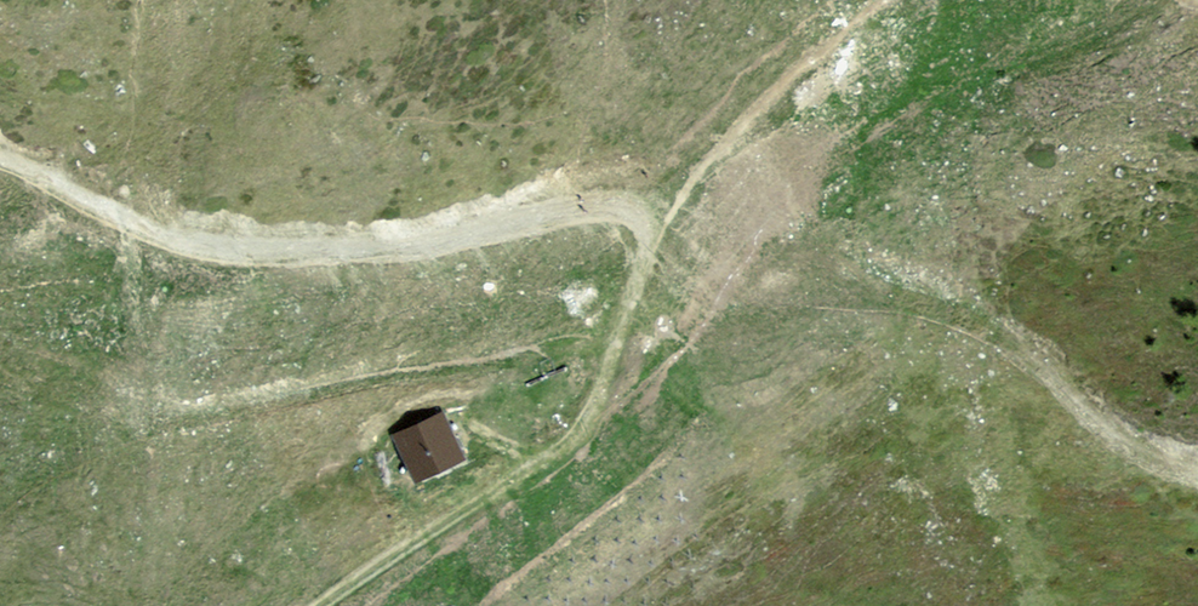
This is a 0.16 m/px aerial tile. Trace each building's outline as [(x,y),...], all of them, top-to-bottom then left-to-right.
[(445,413),(394,436),(416,485),(467,462),(445,413)]
